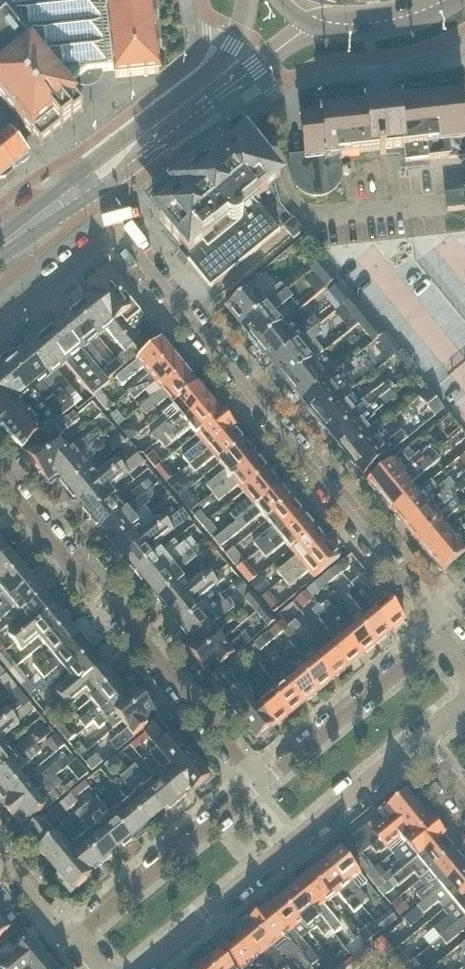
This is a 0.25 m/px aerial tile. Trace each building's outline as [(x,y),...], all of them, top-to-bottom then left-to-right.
[(41,146),(84,111),(67,90),(83,77),(84,78),(87,79),(90,78),(93,76),(94,74),(94,72),(115,70),(116,78),(160,73),(152,0),(0,0),(0,96),(41,146)] [(464,141),(464,100),(464,97),(402,104),(401,100),(395,101),(394,101),(393,101),(393,102),(393,103),(377,105),(377,104),(376,104),(376,103),(375,103),(374,103),(368,104),(368,107),(302,115),(307,157),(292,159),(294,173),(293,174),(293,179),(293,181),(294,184),(295,185),(297,188),(301,193),(308,197),(314,199),(322,198),(328,196),(334,192),(336,190),(337,189),(339,187),(340,185),(341,183),(341,181),(342,179),(342,177),(342,175),(340,155),(381,151),(381,155),(387,154),(387,150),(405,148),(406,162),(431,160),(431,161),(464,157),(464,154),(459,155),(457,142),(464,141)] [(0,119),(0,149),(15,167),(22,161),(24,164),(29,159),(27,157),(30,155),(0,119)] [(276,174),(256,150),(247,140),(246,141),(244,143),(245,145),(162,213),(160,211),(158,213),(156,214),(185,248),(186,247),(194,258),(190,261),(212,288),(231,272),(279,232),(252,200),(255,198),(259,203),(261,202),(259,199),(270,190),(264,183),(273,175),(274,176),(276,174)] [(12,172),(10,171),(15,167),(0,149),(0,179),(1,179),(2,180),(12,172)] [(447,196),(448,212),(464,210),(464,194),(447,196)] [(305,232),(303,230),(295,219),(284,228),(294,241),(305,232)] [(327,289),(339,279),(324,260),(312,270),(327,289)] [(111,283),(110,284),(108,282),(91,297),(93,298),(140,354),(156,342),(149,333),(155,329),(126,294),(123,297),(111,283)] [(336,311),(353,297),(341,283),(325,297),(336,311)] [(268,306),(278,299),(287,291),(282,284),(263,300),(253,287),(239,298),(238,297),(229,303),(231,305),(228,307),(244,326),(268,306)] [(283,305),(292,297),(287,291),(278,299),(283,305)] [(124,368),(140,354),(93,298),(87,303),(83,303),(78,307),(79,310),(77,311),(99,338),(107,331),(126,353),(117,360),(124,368)] [(354,298),(345,305),(357,320),(366,313),(354,298)] [(257,346),(284,325),(268,306),(244,326),(251,335),(249,337),(257,346)] [(90,345),(99,338),(77,311),(76,312),(73,311),(68,315),(68,318),(61,324),(108,380),(121,369),(114,362),(109,367),(90,345)] [(295,316),(284,325),(257,346),(265,356),(266,355),(274,363),(309,334),(321,325),(315,318),(304,327),(295,316)] [(378,339),(384,335),(369,317),(360,324),(374,342),(378,339)] [(111,384),(108,380),(61,324),(55,329),(51,329),(46,333),(46,336),(45,337),(67,364),(94,397),(111,384)] [(387,363),(402,350),(387,332),(384,335),(378,339),(382,344),(376,348),(387,363)] [(287,383),(324,353),(309,334),(274,363),(281,373),(279,374),(287,383)] [(58,371),(67,364),(45,337),(44,338),(41,337),(36,342),(35,345),(29,350),(69,400),(77,394),(58,371)] [(171,347),(168,348),(163,341),(117,378),(123,386),(144,369),(150,376),(174,356),(174,355),(175,352),(171,347)] [(76,407),(69,400),(29,350),(23,355),(19,355),(14,359),(14,363),(12,364),(49,408),(57,400),(62,406),(53,413),(59,420),(76,407)] [(184,362),(180,363),(174,356),(150,376),(129,393),(135,401),(156,384),(163,391),(187,371),(186,370),(187,367),(184,362)] [(329,380),(314,362),(287,383),(294,393),(296,391),(304,400),(329,380)] [(49,408),(12,364),(0,374),(0,380),(44,433),(59,420),(53,413),(49,408)] [(347,378),(354,372),(348,364),(329,380),(304,400),(311,409),(309,411),(317,420),(350,393),(356,389),(347,378)] [(196,377),(193,378),(187,371),(163,391),(141,408),(147,416),(169,398),(175,406),(199,386),(198,385),(200,381),(196,377)] [(2,428),(4,426),(23,450),(44,433),(0,380),(0,425),(2,428)] [(334,437),(383,397),(391,391),(385,384),(360,405),(350,393),(317,420),(325,430),(327,428),(334,437)] [(158,444),(160,442),(211,401),(206,395),(207,393),(203,389),(200,387),(199,386),(175,406),(165,415),(170,421),(152,436),(158,444)] [(436,417),(445,410),(430,391),(421,399),(436,417)] [(107,411),(109,409),(112,407),(100,392),(95,396),(107,411)] [(382,406),(387,402),(383,397),(334,437),(342,446),(340,448),(348,457),(374,436),(365,424),(375,416),(374,415),(383,407),(382,406)] [(197,436),(223,414),(220,412),(221,409),(218,406),(215,406),(211,401),(160,442),(166,450),(192,429),(197,436)] [(119,426),(126,421),(118,410),(111,416),(119,426)] [(80,420),(77,416),(74,413),(25,453),(38,468),(63,447),(57,440),(74,426),(73,426),(80,420)] [(190,466),(236,428),(224,413),(223,414),(197,436),(203,443),(184,458),(190,466)] [(235,429),(236,428),(190,466),(196,474),(215,458),(221,465),(246,444),(245,442),(245,439),(242,435),(239,435),(235,429)] [(100,440),(103,437),(98,430),(68,454),(63,447),(38,468),(49,482),(100,440)] [(365,475),(409,439),(403,432),(384,447),(374,436),(348,457),(355,467),(357,465),(365,475)] [(120,435),(109,443),(115,450),(126,441),(120,435)] [(88,461),(106,447),(100,440),(49,482),(50,483),(52,482),(51,481),(60,474),(64,479),(61,482),(68,489),(94,468),(88,461)] [(383,497),(435,454),(440,450),(434,442),(410,463),(403,454),(370,481),(371,482),(371,486),(374,490),(378,490),(383,497)] [(251,446),(248,446),(246,444),(221,465),(226,471),(207,487),(214,494),(258,458),(254,453),(254,451),(251,446)] [(138,455),(131,447),(116,459),(117,461),(100,475),(94,468),(68,489),(75,497),(77,496),(82,501),(123,468),(129,463),(138,455)] [(156,469),(163,464),(154,453),(147,458),(156,469)] [(413,484),(441,461),(435,454),(383,497),(388,503),(388,506),(391,511),(395,510),(395,511),(419,492),(413,484)] [(129,475),(144,463),(138,455),(129,463),(123,468),(129,475)] [(265,464),(263,464),(258,458),(214,494),(220,502),(239,486),(245,493),(270,473),(269,471),(269,468),(265,464)] [(163,464),(156,469),(167,483),(174,478),(163,464)] [(111,489),(129,475),(123,468),(82,501),(86,507),(84,509),(91,517),(117,496),(111,489)] [(274,475),(272,475),(270,473),(245,493),(250,500),(231,515),(237,523),(282,487),(277,482),(277,479),(274,475)] [(105,529),(146,495),(155,488),(148,478),(138,486),(140,488),(123,502),(117,496),(91,517),(97,526),(100,523),(105,529)] [(408,527),(456,487),(457,486),(451,479),(439,489),(432,481),(419,492),(395,511),(396,513),(395,516),(398,520),(402,520),(408,527)] [(464,490),(464,479),(457,486),(456,487),(408,527),(413,533),(412,536),(416,540),(419,541),(420,542),(444,522),(464,506),(455,495),(459,492),(461,494),(464,490)] [(180,497),(186,492),(179,483),(173,489),(180,497)] [(286,493),(282,487),(237,523),(215,541),(222,549),(263,515),(268,522),(293,501),(292,500),(292,497),(288,493),(286,493)] [(192,512),(201,505),(190,491),(181,499),(192,512)] [(151,502),(146,495),(105,529),(109,535),(107,537),(113,545),(152,514),(146,507),(151,502)] [(297,503),(295,503),(293,501),(268,522),(273,529),(255,544),(261,552),(306,516),(301,511),(301,508),(297,503)] [(169,523),(177,516),(172,508),(163,515),(169,523)] [(184,510),(181,513),(178,515),(187,526),(193,521),(184,510)] [(203,526),(210,521),(203,512),(196,518),(203,526)] [(163,516),(158,521),(152,514),(113,545),(120,553),(122,551),(127,557),(169,523),(163,516)] [(312,521),(310,522),(306,516),(261,552),(267,559),(286,544),(291,550),(317,530),(315,528),(315,526),(312,521)] [(464,529),(464,518),(450,530),(444,522),(420,542),(421,543),(420,546),(424,550),(426,550),(432,557),(464,529)] [(210,521),(203,526),(211,535),(217,530),(210,521)] [(157,544),(174,530),(169,523),(127,557),(132,563),(130,564),(136,573),(162,551),(157,544)] [(464,542),(464,529),(432,557),(438,564),(437,566),(440,570),(443,571),(445,573),(464,556),(464,548),(462,544),(464,542)] [(321,532),(319,532),(317,530),(291,550),(297,557),(278,573),(284,580),(329,544),(325,539),(324,536),(321,532)] [(7,546),(1,538),(0,538),(0,562),(10,554),(5,547),(7,546)] [(150,585),(191,551),(198,545),(192,538),(181,547),(175,540),(162,551),(136,573),(142,581),(145,579),(150,585)] [(335,550),(333,549),(329,544),(284,580),(291,588),(309,572),(315,580),(341,559),(339,557),(339,554),(335,550)] [(239,570),(247,563),(236,549),(227,555),(239,570)] [(180,572),(197,558),(191,551),(150,585),(154,591),(152,592),(159,600),(185,579),(180,572)] [(223,572),(230,567),(219,553),(212,558),(223,572)] [(15,560),(10,554),(0,562),(0,586),(24,566),(17,558),(15,560)] [(336,567),(343,574),(350,567),(344,560),(336,567)] [(247,563),(239,570),(250,584),(259,577),(247,563)] [(30,574),(24,566),(0,586),(0,590),(4,595),(0,598),(0,610),(34,582),(29,576),(30,574)] [(328,586),(343,574),(336,567),(322,579),(328,586)] [(378,600),(350,567),(343,574),(356,589),(384,624),(391,632),(395,628),(398,628),(403,624),(404,621),(406,619),(385,594),(378,600)] [(172,613),(214,579),(208,572),(191,586),(185,579),(159,600),(165,609),(167,607),(172,613)] [(260,595),(271,586),(263,576),(252,586),(260,595)] [(215,589),(220,586),(214,579),(172,613),(177,619),(175,620),(181,628),(221,596),(215,589)] [(314,598),(328,586),(322,579),(308,591),(314,598)] [(241,580),(234,585),(245,599),(252,593),(241,580)] [(39,588),(34,582),(0,610),(0,621),(15,609),(21,616),(47,595),(41,587),(39,588)] [(391,632),(384,624),(356,589),(349,595),(363,613),(356,619),(376,643),(378,642),(379,644),(387,637),(386,635),(391,632)] [(304,609),(314,600),(307,592),(297,601),(304,609)] [(258,614),(264,608),(253,594),(246,599),(258,614)] [(52,605),(54,603),(47,595),(21,616),(27,623),(10,637),(16,644),(57,611),(52,605)] [(216,624),(237,607),(231,599),(226,603),(221,596),(181,628),(190,638),(192,637),(195,640),(216,624)] [(334,607),(333,608),(328,602),(322,607),(327,613),(336,624),(362,655),(366,651),(368,653),(376,646),(375,645),(376,643),(356,619),(349,625),(334,607)] [(233,619),(241,612),(237,607),(216,624),(195,640),(186,648),(197,662),(223,642),(217,635),(234,621),(233,619)] [(264,608),(258,614),(269,628),(276,622),(264,608)] [(64,615),(62,617),(57,611),(16,644),(22,651),(39,637),(45,644),(71,623),(64,615)] [(362,655),(336,624),(327,613),(320,619),(334,637),(327,643),(347,667),(349,666),(350,667),(358,661),(357,659),(362,655)] [(269,633),(275,640),(290,628),(284,621),(269,633)] [(305,631),(298,624),(296,622),(290,628),(297,637),(333,679),(338,675),(339,677),(347,670),(346,669),(347,667),(327,643),(319,649),(305,631)] [(77,631),(71,624),(71,623),(45,644),(51,652),(34,665),(39,672),(80,639),(75,633),(77,631)] [(260,652),(275,640),(269,633),(255,645),(260,652)] [(209,677),(252,641),(246,634),(229,648),(223,642),(197,662),(209,677)] [(328,683),(333,679),(297,637),(290,643),(305,661),(298,667),(318,691),(319,690),(321,691),(329,685),(328,683)] [(87,643),(85,645),(80,639),(39,672),(45,679),(62,665),(68,673),(94,652),(87,643)] [(246,664),(255,657),(249,649),(240,656),(246,664)] [(0,657),(0,659),(7,667),(11,672),(18,667),(6,652),(0,657)] [(99,661),(100,660),(94,652),(68,673),(73,680),(50,699),(56,707),(62,701),(103,667),(99,661)] [(298,667),(290,673),(275,655),(268,661),(303,703),(308,699),(311,699),(316,695),(317,692),(318,691),(298,667)] [(298,707),(303,703),(268,661),(261,667),(276,684),(269,691),(289,715),(290,714),(293,714),(298,710),(298,707)] [(234,679),(241,674),(233,665),(226,670),(234,679)] [(18,667),(11,672),(23,686),(29,681),(18,667)] [(110,671),(108,673),(103,667),(62,701),(68,708),(85,695),(91,701),(117,680),(110,671)] [(234,679),(226,670),(225,669),(211,680),(227,700),(226,701),(244,723),(241,726),(250,737),(253,734),(258,740),(273,728),(239,685),(234,679)] [(7,675),(0,681),(0,693),(6,688),(13,682),(7,675)] [(269,691),(261,697),(246,679),(239,685),(273,728),(279,723),(282,723),(287,719),(287,716),(289,715),(269,691)] [(122,690),(124,688),(117,680),(91,701),(97,708),(80,722),(86,730),(137,689),(135,688),(126,695),(122,690)] [(29,681),(23,686),(31,697),(38,691),(29,681)] [(19,689),(13,682),(6,688),(12,695),(19,689)] [(12,695),(10,697),(19,707),(28,700),(19,689),(12,695)] [(123,723),(147,702),(137,689),(86,730),(91,736),(100,728),(101,729),(117,716),(123,723)] [(118,751),(160,717),(147,702),(123,723),(129,730),(112,744),(118,751)] [(38,713),(31,704),(14,717),(0,729),(0,753),(9,746),(3,739),(21,725),(20,724),(25,719),(28,721),(38,713)] [(14,717),(9,710),(0,717),(0,729),(14,717)] [(174,737),(174,736),(161,721),(146,734),(158,748),(195,792),(210,779),(206,774),(209,771),(200,761),(197,763),(175,736),(174,737)] [(64,725),(58,730),(66,740),(72,735),(64,725)] [(38,747),(44,742),(39,735),(33,740),(32,738),(15,753),(9,746),(0,753),(0,775),(38,747)] [(56,755),(67,746),(57,735),(47,743),(56,755)] [(82,757),(88,752),(80,742),(74,747),(82,757)] [(0,775),(0,801),(23,782),(18,775),(34,761),(34,760),(42,753),(38,747),(0,775)] [(194,792),(195,792),(158,748),(151,754),(165,770),(157,776),(179,803),(187,797),(184,794),(191,788),(194,792)] [(93,771),(104,763),(98,755),(87,764),(93,771)] [(111,774),(123,764),(117,757),(106,767),(111,774)] [(80,782),(89,774),(78,760),(68,768),(80,782)] [(52,781),(57,777),(63,772),(57,765),(29,788),(23,782),(0,801),(6,809),(11,815),(52,781)] [(157,776),(150,782),(137,766),(129,772),(162,812),(169,806),(171,809),(179,803),(157,776)] [(156,817),(162,812),(129,772),(122,778),(136,794),(129,800),(150,826),(158,819),(156,817)] [(23,829),(47,810),(55,804),(48,796),(63,784),(57,777),(52,781),(11,815),(16,821),(15,821),(23,829)] [(76,799),(90,788),(86,783),(72,795),(76,799)] [(128,799),(118,807),(105,790),(97,796),(111,814),(133,840),(134,841),(151,827),(150,826),(129,800),(128,799)] [(375,844),(419,808),(408,794),(392,806),(390,803),(380,811),(379,812),(387,822),(373,833),(369,836),(375,844)] [(79,803),(76,799),(72,795),(61,805),(67,813),(79,803)] [(111,814),(104,820),(91,803),(84,809),(117,849),(123,844),(125,846),(133,840),(111,814)] [(406,844),(431,823),(419,808),(375,844),(381,852),(400,837),(406,844)] [(110,854),(117,849),(84,809),(77,815),(90,832),(83,838),(104,863),(112,857),(110,854)] [(91,877),(55,833),(51,829),(43,818),(25,832),(60,875),(57,877),(66,888),(69,885),(74,891),(91,877)] [(444,838),(446,836),(433,822),(431,823),(406,844),(412,851),(390,870),(396,877),(444,838)] [(369,836),(373,833),(368,826),(352,839),(365,853),(375,844),(369,836)] [(83,838),(76,844),(62,827),(55,833),(91,877),(88,873),(94,868),(96,870),(104,863),(83,838)] [(449,842),(448,844),(444,838),(396,877),(393,880),(400,888),(415,874),(421,881),(456,853),(454,851),(456,850),(449,842)] [(363,855),(365,853),(352,839),(343,846),(355,861),(363,855)] [(354,882),(362,876),(342,851),(339,853),(336,853),(332,856),(332,859),(326,863),(362,907),(370,901),(354,882)] [(458,855),(456,853),(421,881),(427,888),(417,896),(423,904),(464,869),(464,864),(463,862),(464,860),(460,856),(458,855)] [(367,876),(375,869),(363,855),(355,861),(367,876)] [(355,914),(362,907),(326,863),(320,868),(318,868),(314,871),(314,874),(311,876),(332,900),(339,894),(355,914)] [(375,869),(367,876),(380,891),(387,884),(375,869)] [(423,904),(418,908),(424,915),(439,903),(445,910),(464,894),(464,869),(423,904)] [(324,907),(332,900),(311,876),(309,877),(307,877),(302,881),(303,883),(297,888),(333,932),(336,935),(343,929),(324,907)] [(325,938),(333,932),(297,888),(291,892),(289,892),(284,896),(284,898),(282,900),(310,934),(318,928),(325,938)] [(448,933),(464,919),(464,894),(445,910),(451,918),(436,930),(442,938),(448,933)] [(402,899),(400,900),(393,906),(401,917),(410,909),(402,899)] [(303,940),(310,934),(282,900),(280,901),(278,901),(273,905),(273,907),(267,912),(303,956),(311,965),(313,967),(320,961),(303,940)] [(375,924),(382,931),(382,932),(398,920),(391,911),(375,924)] [(303,956),(267,912),(264,914),(263,912),(251,922),(273,949),(280,942),(302,968),(305,968),(311,965),(303,956)] [(382,931),(375,924),(368,914),(365,917),(371,924),(359,934),(367,944),(382,931)] [(6,923),(0,916),(0,939),(9,932),(4,925),(6,923)] [(448,933),(442,938),(448,946),(464,933),(464,934),(464,919),(448,933)] [(273,949),(251,922),(252,924),(250,925),(248,925),(244,929),(244,931),(238,936),(265,968),(277,968),(266,955),(273,949)] [(238,936),(232,941),(230,940),(225,944),(225,946),(223,948),(240,968),(265,968),(238,936)] [(385,959),(393,953),(383,940),(375,947),(385,959)] [(32,942),(0,968),(1,968),(55,968),(32,942)] [(411,963),(399,948),(393,953),(385,959),(393,968),(404,968),(411,963)] [(355,959),(361,967),(372,958),(366,950),(355,959)] [(220,951),(212,956),(210,956),(204,961),(211,968),(235,968),(220,951)] [(355,959),(354,957),(339,968),(358,968),(361,967),(355,959)] [(204,961),(198,966),(198,968),(197,968),(211,968),(204,961)]
